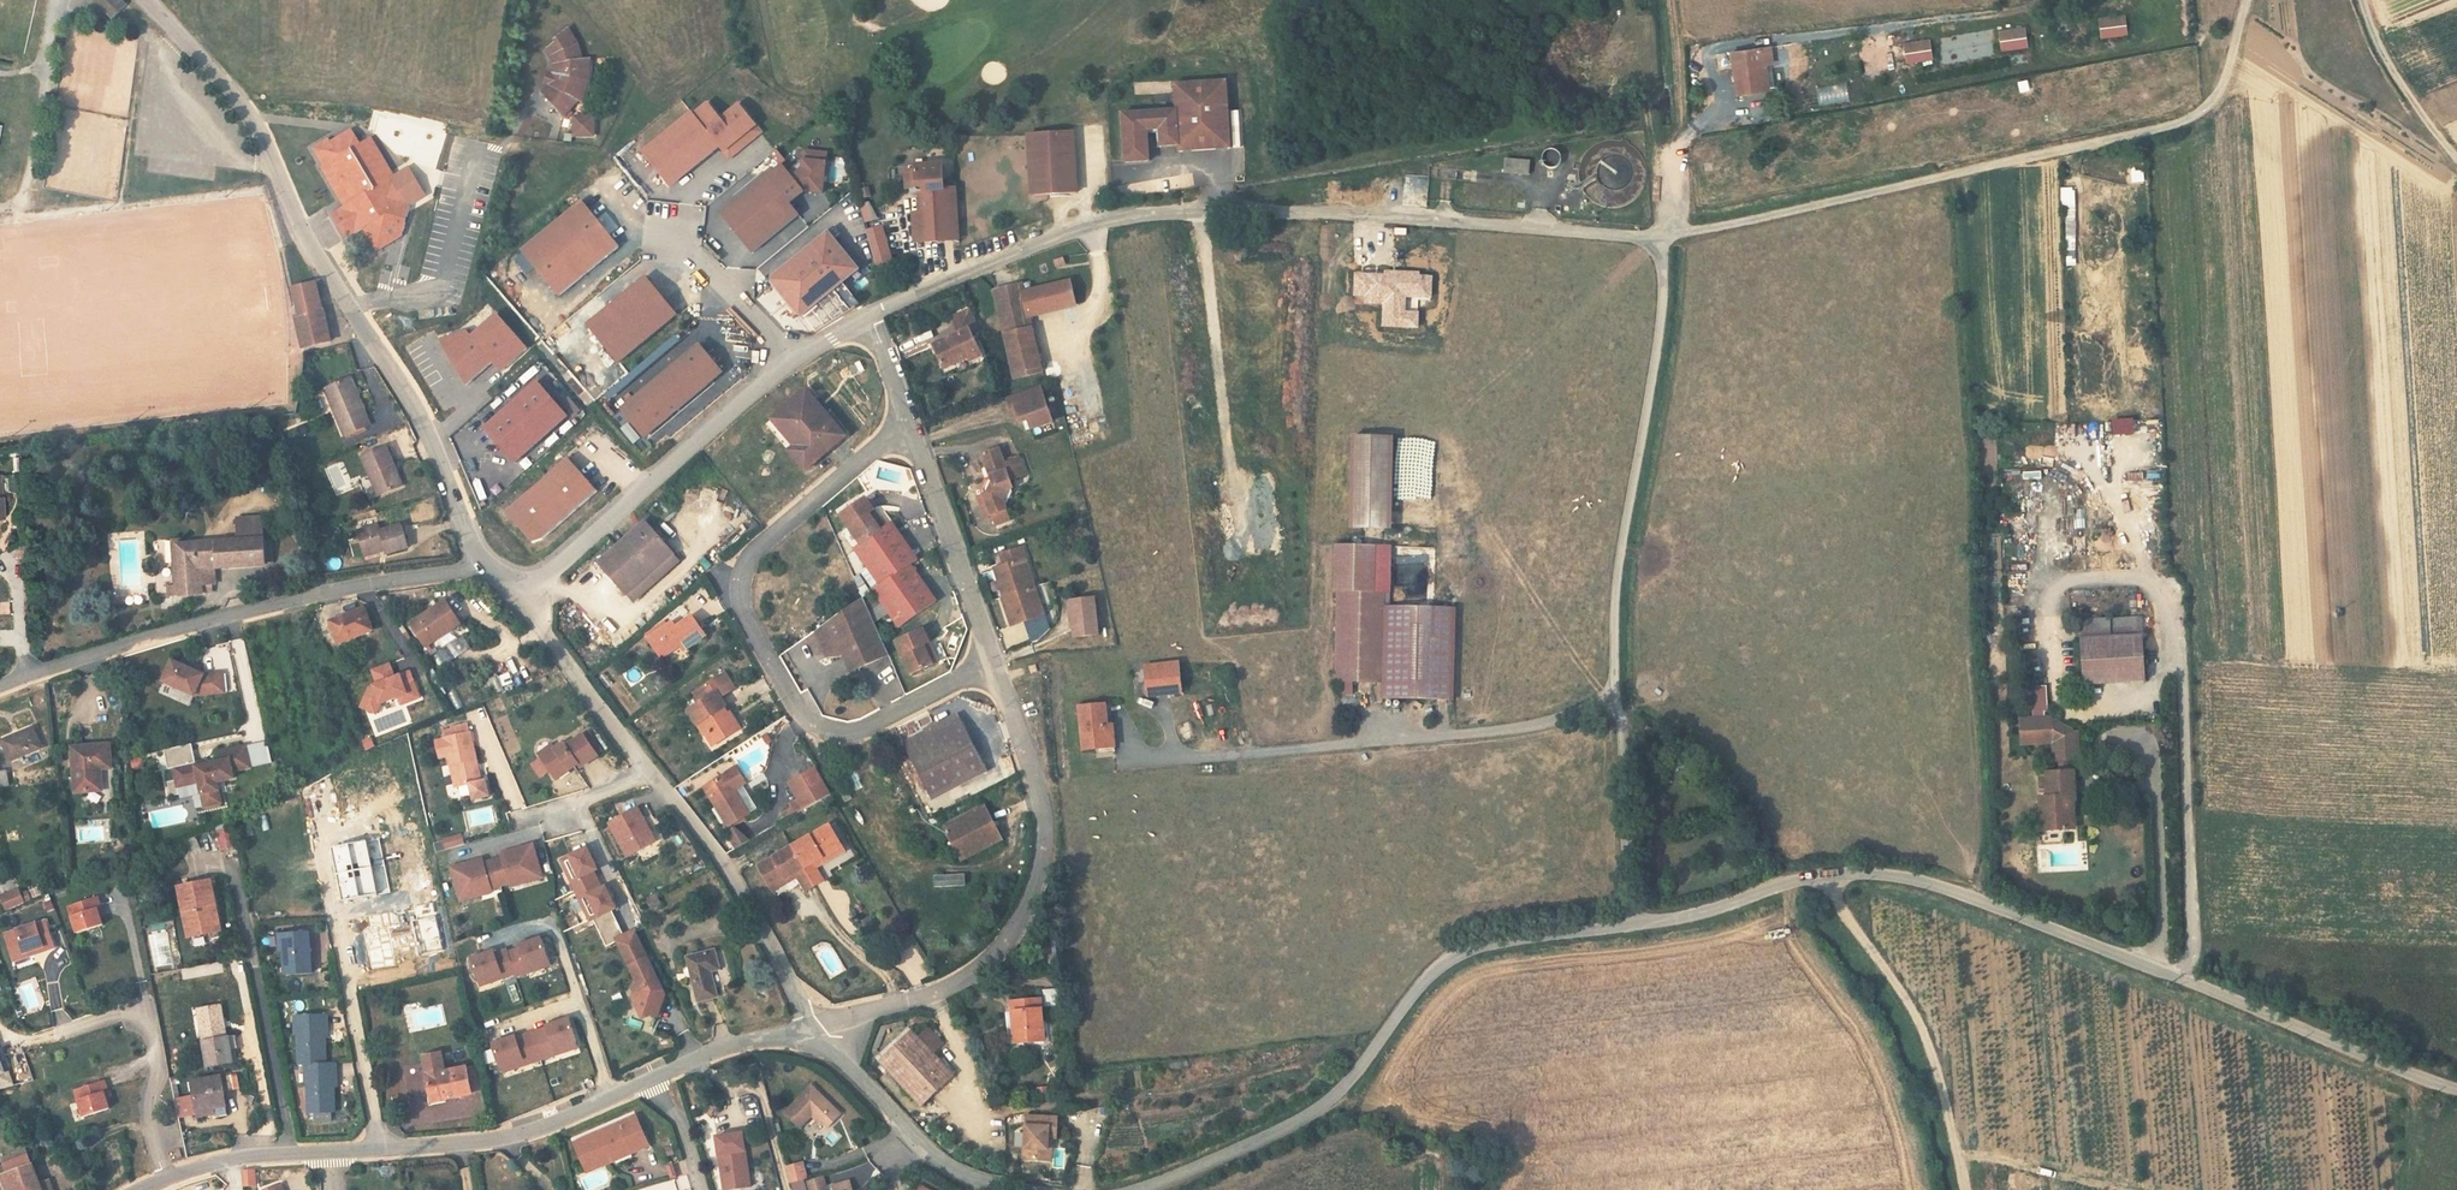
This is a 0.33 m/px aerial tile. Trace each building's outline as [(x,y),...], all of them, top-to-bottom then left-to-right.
[(100,0),(92,0),(118,26),(121,23),(106,8),(107,6),(100,0)] [(2100,22),(2103,43),(2128,40),(2126,19),(2100,22)] [(545,93),(543,95),(563,119),(568,115),(571,112),(573,108),(577,102),(581,104),(584,99),(587,90),(588,85),(589,81),(590,74),(590,71),(589,62),(582,63),(581,58),(580,54),(579,50),(577,45),(574,39),(571,36),(568,32),(555,42),(557,44),(548,51),(551,57),(553,62),(553,64),(554,68),(554,71),(554,75),(553,78),(553,80),(552,82),(551,84),(550,86),(548,90),(545,93)] [(2000,36),(2003,57),(2028,53),(2025,32),(2000,36)] [(1905,49),(1908,70),(1934,66),(1931,45),(1905,49)] [(1733,60),(1739,101),(1767,97),(1761,56),(1733,60)] [(1170,66),(1172,93),(1174,128),(1174,135),(1225,130),(1221,62),(1170,66)] [(548,76),(545,84),(550,86),(551,84),(552,82),(553,80),(553,78),(548,76)] [(1174,128),(1172,93),(1117,97),(1120,146),(1144,144),(1142,117),(1155,116),(1157,129),(1174,128)] [(758,126),(742,105),(723,118),(711,102),(697,113),(695,111),(644,149),(670,184),(720,146),(724,151),(758,126)] [(1070,119),(1026,122),(1030,182),(1074,179),(1070,119)] [(575,120),(574,139),(593,139),(593,121),(575,120)] [(758,126),(724,151),(730,159),(763,134),(758,126)] [(337,211),(352,236),(361,230),(374,253),(399,238),(408,207),(402,206),(389,182),(392,180),(369,140),(358,146),(350,132),(329,145),(327,141),(312,150),(322,167),(319,169),(327,183),(328,182),(343,208),(337,211)] [(1542,158),(1550,169),(1563,160),(1554,148),(1542,158)] [(941,178),(938,153),(913,155),(914,161),(905,162),(902,165),(903,176),(907,179),(912,179),(916,182),(918,181),(923,232),(959,229),(954,177),(941,178)] [(822,197),(827,157),(806,154),(804,163),(788,175),(782,167),(719,214),(749,254),(797,218),(788,206),(803,194),(822,197)] [(1597,213),(1627,201),(1622,188),(1632,184),(1621,155),(1594,166),(1600,180),(1586,185),(1597,213)] [(1505,169),(1504,182),(1529,185),(1530,172),(1505,169)] [(1401,204),(1426,207),(1430,177),(1405,173),(1401,204)] [(392,180),(389,182),(402,206),(408,207),(392,180)] [(616,242),(580,194),(518,240),(521,245),(531,258),(554,289),(616,242)] [(858,207),(867,224),(878,218),(870,202),(858,207)] [(2065,204),(2065,237),(2076,237),(2076,204),(2065,204)] [(337,211),(329,216),(343,241),(352,236),(337,211)] [(883,224),(866,229),(876,269),(894,264),(883,224)] [(800,319),(862,271),(829,230),(768,278),(800,319)] [(531,258),(521,245),(513,252),(522,264),(531,258)] [(1058,273),(1060,279),(1069,277),(1067,270),(1058,273)] [(615,366),(679,317),(648,276),(585,323),(602,345),(600,347),(615,366)] [(292,318),(299,349),(328,342),(320,312),(319,312),(313,284),(290,289),(296,317),(292,318)] [(998,302),(1017,390),(1044,384),(1032,327),(1079,317),(1074,294),(1027,304),(1025,296),(998,302)] [(501,373),(529,349),(494,307),(442,350),(469,383),(493,363),(501,373)] [(944,374),(969,363),(982,358),(974,340),(981,336),(972,317),(955,324),(961,340),(934,352),(944,374)] [(706,361),(692,344),(611,405),(634,434),(705,380),(706,361)] [(651,358),(603,394),(607,400),(655,364),(651,358)] [(982,358),(969,363),(972,370),(985,364),(982,358)] [(515,465),(570,417),(537,379),(482,428),(515,465)] [(321,390),(341,437),(365,427),(345,380),(321,390)] [(1006,405),(1010,417),(1015,416),(1020,431),(1028,428),(1031,437),(1053,429),(1040,393),(1006,405)] [(764,430),(803,476),(843,441),(805,396),(764,430)] [(1015,416),(1010,417),(1015,432),(1020,431),(1015,416)] [(406,446),(417,441),(409,423),(398,428),(406,446)] [(1353,437),(1352,528),(1393,529),(1394,438),(1353,437)] [(359,461),(367,478),(369,477),(378,497),(398,488),(389,468),(390,467),(383,450),(359,461)] [(985,503),(979,505),(975,506),(980,528),(988,525),(991,535),(1004,531),(1000,517),(1001,516),(998,510),(1003,501),(1009,500),(1006,491),(1022,486),(1017,468),(1001,473),(996,458),(980,463),(987,488),(989,494),(985,503)] [(578,493),(549,459),(484,511),(511,543),(520,540),(578,493)] [(362,488),(339,493),(343,514),(367,509),(362,488)] [(978,501),(979,505),(985,503),(989,494),(987,488),(984,489),(978,501)] [(1001,516),(1009,500),(1003,501),(998,510),(1001,516)] [(851,556),(876,592),(908,570),(914,566),(889,530),(883,535),(862,506),(837,523),(857,552),(851,556)] [(238,518),(238,543),(264,542),(263,518),(238,518)] [(39,523),(40,532),(52,531),(51,522),(39,523)] [(592,566),(620,599),(667,559),(640,526),(592,566)] [(355,533),(362,556),(384,550),(386,556),(407,550),(400,528),(379,534),(377,527),(355,533)] [(177,545),(175,545),(179,584),(174,584),(167,585),(169,596),(201,594),(201,592),(210,591),(210,584),(213,584),(213,570),(264,568),(264,564),(270,564),(269,542),(264,542),(238,543),(177,545)] [(179,584),(175,545),(169,545),(174,584),(179,584)] [(1336,600),(1334,690),(1339,690),(1351,691),(1381,691),(1384,601),(1388,601),(1389,555),(1334,554),(1333,600),(1336,600)] [(1011,598),(1013,603),(1024,599),(1029,598),(1018,558),(996,564),(998,575),(994,576),(1001,601),(1011,598)] [(908,570),(876,592),(868,597),(896,635),(935,608),(908,570)] [(988,578),(997,608),(1013,603),(1011,598),(1001,601),(994,576),(988,578)] [(1037,626),(1029,598),(1024,599),(1032,627),(1037,626)] [(466,630),(460,620),(457,622),(443,599),(408,622),(429,655),(466,630)] [(1013,603),(997,608),(1005,636),(1032,627),(1024,599),(1013,603)] [(497,605),(493,601),(488,605),(493,609),(497,605)] [(808,638),(817,659),(832,653),(837,661),(843,677),(882,661),(857,604),(808,638)] [(1067,609),(1072,645),(1096,642),(1092,605),(1067,609)] [(326,626),(333,647),(367,634),(360,614),(326,626)] [(642,645),(664,678),(684,664),(679,657),(699,643),(686,623),(670,634),(667,629),(642,645)] [(2137,642),(2137,633),(2075,635),(2076,644),(2137,642)] [(891,651),(906,683),(933,671),(919,639),(891,651)] [(2137,642),(2076,644),(2078,691),(2139,689),(2137,642)] [(467,645),(449,649),(451,656),(468,651),(467,645)] [(832,653),(817,659),(819,664),(837,661),(832,653)] [(170,659),(162,680),(194,693),(223,690),(221,670),(202,672),(170,659)] [(499,671),(505,685),(513,681),(508,668),(499,671)] [(1025,672),(1028,679),(1035,677),(1032,669),(1025,672)] [(1142,674),(1145,704),(1179,702),(1175,671),(1142,674)] [(494,692),(501,689),(497,676),(490,679),(494,692)] [(692,731),(700,744),(705,740),(711,749),(734,736),(727,724),(722,727),(716,716),(719,715),(713,705),(728,697),(719,680),(687,699),(694,709),(681,717),(690,732),(692,731)] [(479,699),(491,693),(487,683),(474,689),(479,699)] [(456,699),(469,697),(468,690),(455,692),(456,699)] [(1339,690),(1339,702),(1350,703),(1351,691),(1339,690)] [(501,696),(484,704),(489,716),(506,708),(501,696)] [(366,716),(374,734),(385,729),(377,711),(366,716)] [(1078,756),(1102,754),(1100,734),(1104,734),(1102,711),(1075,713),(1078,756)] [(2066,734),(2046,723),(2014,724),(2015,749),(2045,747),(2045,767),(2051,766),(2060,766),(2071,766),(2070,737),(2066,737),(2066,734)] [(897,751),(902,760),(956,733),(951,724),(897,751)] [(1,738),(8,757),(38,747),(32,727),(1,738)] [(439,748),(446,748),(444,763),(446,768),(453,782),(467,782),(467,795),(481,795),(481,779),(475,779),(474,755),(467,755),(468,735),(447,734),(446,728),(439,728),(439,748)] [(385,729),(374,734),(378,743),(389,738),(385,729)] [(587,729),(581,733),(595,753),(600,749),(587,729)] [(595,753),(581,733),(581,732),(563,744),(561,742),(553,747),(549,743),(536,752),(554,777),(576,762),(578,766),(596,754),(595,753)] [(979,782),(956,733),(902,760),(926,809),(979,782)] [(1100,734),(1102,754),(1102,759),(1111,758),(1109,733),(1104,734),(1100,734)] [(705,740),(700,744),(705,753),(711,749),(705,740)] [(193,761),(171,767),(176,786),(198,780),(205,804),(221,799),(215,779),(232,774),(230,767),(248,762),(242,741),(218,747),(220,757),(202,762),(194,764),(193,761)] [(71,748),(74,794),(97,792),(96,771),(111,770),(109,745),(71,748)] [(2061,779),(2060,766),(2051,766),(2051,779),(2061,779)] [(26,785),(46,784),(45,771),(25,772),(26,785)] [(742,820),(727,796),(737,789),(729,775),(697,794),(720,833),(742,820)] [(782,816),(786,823),(822,803),(807,776),(782,791),(790,805),(779,811),(782,816)] [(2041,838),(2054,837),(2055,837),(2063,837),(2063,806),(2067,805),(2067,799),(2066,779),(2061,779),(2051,779),(2039,779),(2040,804),(2032,804),(2032,817),(2032,822),(2033,822),(2040,822),(2041,838)] [(750,808),(755,805),(746,791),(741,794),(750,808)] [(311,799),(301,804),(305,812),(315,806),(311,799)] [(607,822),(626,859),(658,843),(639,806),(607,822)] [(773,821),(777,828),(786,823),(782,816),(773,821)] [(937,837),(954,870),(994,850),(978,817),(937,837)] [(735,850),(748,841),(738,825),(724,834),(735,850)] [(215,830),(221,852),(235,848),(230,826),(215,830)] [(822,834),(784,855),(807,896),(815,891),(807,878),(803,871),(834,854),(822,834)] [(374,835),(365,837),(376,891),(386,889),(374,835)] [(446,840),(449,849),(460,845),(457,836),(446,840)] [(184,855),(201,850),(197,837),(180,843),(184,855)] [(376,891),(365,837),(328,844),(340,899),(376,891)] [(439,842),(442,851),(449,849),(446,840),(439,842)] [(447,870),(457,902),(477,896),(475,893),(487,889),(485,885),(505,879),(506,883),(517,879),(518,883),(537,877),(527,844),(497,854),(498,859),(479,865),(477,860),(447,870)] [(803,871),(807,878),(837,861),(834,854),(803,871)] [(749,874),(762,894),(787,881),(789,885),(798,901),(807,896),(784,855),(749,874)] [(933,887),(966,886),(965,874),(933,875),(933,887)] [(485,885),(487,889),(506,883),(505,879),(485,885)] [(787,881),(762,894),(764,898),(789,885),(787,881)] [(207,883),(175,888),(184,940),(211,935),(217,934),(207,883)] [(26,902),(18,887),(0,896),(0,898),(7,912),(26,902)] [(653,895),(642,899),(647,910),(658,907),(653,895)] [(66,906),(76,935),(106,924),(97,896),(66,906)] [(47,919),(3,932),(11,961),(56,949),(47,919)] [(633,932),(615,940),(637,983),(631,985),(633,990),(631,995),(638,1009),(656,1015),(664,992),(633,932)] [(543,935),(469,958),(478,988),(552,966),(543,935)] [(279,956),(280,979),(306,978),(304,938),(274,940),(275,956),(279,956)] [(719,995),(712,971),(720,968),(715,950),(687,958),(700,1001),(719,995)] [(514,1001),(520,998),(514,985),(508,988),(514,1001)] [(1012,1001),(1012,1011),(1017,1010),(1019,1042),(1046,1040),(1044,999),(1012,1001)] [(499,1073),(580,1050),(571,1018),(490,1041),(499,1073)] [(297,1031),(296,1064),(320,1063),(321,1031),(324,1031),(324,1020),(290,1020),(289,1031),(297,1031)] [(880,1061),(922,1106),(954,1076),(933,1052),(943,1042),(930,1027),(919,1037),(913,1031),(880,1061)] [(235,1064),(232,1050),(241,1048),(239,1037),(204,1043),(209,1069),(235,1064)] [(423,1078),(427,1099),(440,1097),(441,1102),(468,1096),(463,1071),(442,1075),(439,1056),(421,1059),(424,1078),(423,1078)] [(320,1071),(320,1063),(296,1064),(296,1070),(304,1071),(303,1119),(326,1120),(327,1081),(331,1081),(332,1072),(320,1071)] [(107,1079),(72,1089),(74,1098),(75,1098),(81,1119),(111,1110),(107,1095),(111,1094),(107,1079)] [(196,1084),(200,1112),(215,1110),(217,1117),(218,1120),(232,1117),(225,1079),(196,1084)] [(815,1113),(829,1127),(841,1115),(811,1086),(784,1113),(800,1129),(815,1113)] [(246,1113),(254,1112),(252,1095),(244,1096),(246,1113)] [(215,1110),(200,1112),(201,1119),(217,1117),(215,1110)] [(1029,1114),(1027,1158),(1050,1159),(1051,1136),(1055,1136),(1059,1137),(1060,1116),(1029,1114)] [(650,1147),(638,1117),(580,1140),(588,1160),(610,1151),(614,1161),(650,1147)] [(753,1187),(743,1132),(718,1137),(727,1189),(737,1189),(753,1187)] [(1015,1134),(1014,1146),(1024,1146),(1025,1135),(1015,1134)] [(588,1160),(580,1140),(575,1142),(588,1172),(614,1161),(610,1151),(588,1160)] [(2,1158),(5,1166),(29,1158),(27,1150),(2,1158)] [(40,1186),(29,1158),(5,1166),(0,1168),(0,1175),(6,1189),(42,1189),(40,1186)] [(794,1183),(809,1177),(803,1161),(788,1166),(794,1183)] [(668,1165),(670,1179),(677,1178),(675,1164),(668,1165)] [(242,1169),(244,1187),(257,1186),(256,1168),(242,1169)] [(850,1180),(834,1185),(835,1189),(853,1189),(850,1180)] [(40,1186),(42,1189),(55,1189),(52,1181),(40,1186)]
